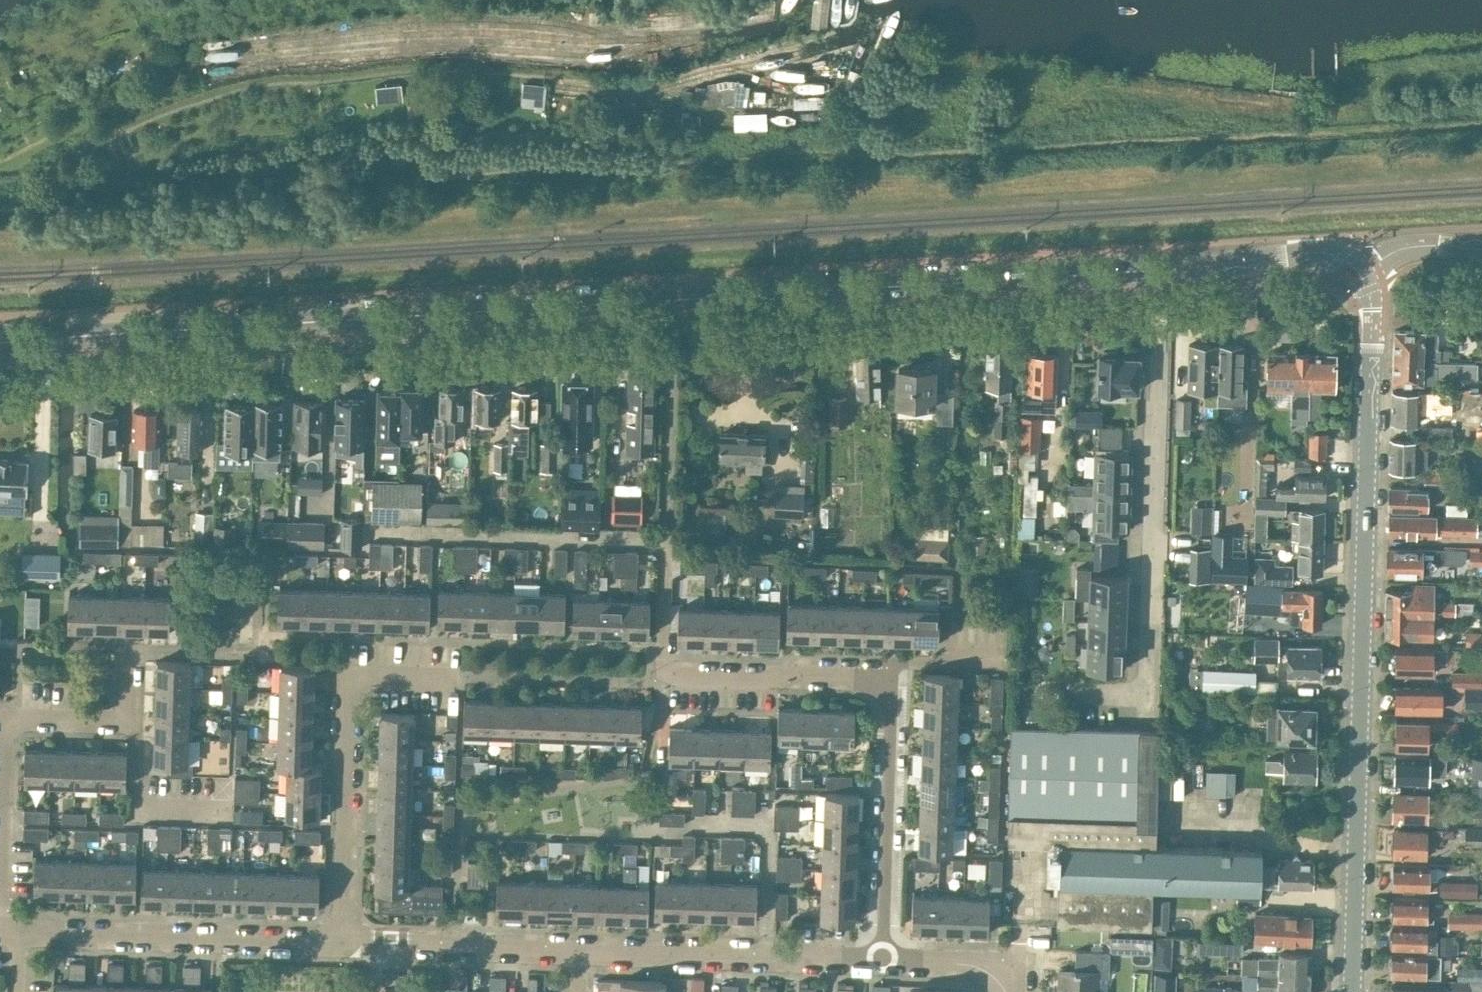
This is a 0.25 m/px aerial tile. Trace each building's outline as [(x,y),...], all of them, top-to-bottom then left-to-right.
[(696,86),(694,100),(741,106),(744,82),(728,80),(709,84),(708,88),(696,86)] [(537,83),(523,82),(522,95),(536,97),(537,83)] [(402,84),(376,87),(378,103),(404,100),(402,84)] [(824,96),(792,98),(793,109),(825,107),(824,96)] [(419,104),(409,104),(409,117),(419,116),(419,104)] [(700,114),(682,114),(682,129),(700,129),(700,114)] [(1394,329),(1393,363),(1411,364),(1411,360),(1424,361),(1424,359),(1449,359),(1449,349),(1437,348),(1438,331),(1425,331),(1425,330),(1394,329)] [(1188,377),(1188,388),(1203,388),(1203,404),(1217,404),(1219,344),(1189,344),(1188,377)] [(1219,344),(1217,404),(1246,405),(1246,378),(1242,378),(1243,345),(1219,344)] [(1011,346),(987,345),(986,388),(994,388),(995,392),(997,392),(997,401),(995,401),(994,436),(1007,436),(1006,450),(1008,450),(1008,471),(1014,471),(1015,434),(1012,434),(1012,418),(1009,417),(1011,346)] [(1268,352),(1267,388),(1291,388),(1291,404),(1291,416),(1291,422),(1307,422),(1307,416),(1308,416),(1309,400),(1310,352),(1308,352),(1308,351),(1296,351),(1296,352),(1268,352)] [(1309,400),(1308,416),(1319,417),(1319,400),(1320,389),(1334,390),(1335,353),(1310,352),(1309,400)] [(1028,405),(1028,409),(1054,410),(1055,391),(1057,354),(1030,353),(1028,403),(1028,405)] [(840,354),(838,426),(889,428),(890,392),(875,391),(876,355),(840,354)] [(1121,355),(1099,354),(1098,388),(1138,389),(1138,381),(1139,357),(1122,356),(1121,355)] [(1411,364),(1393,363),(1392,382),(1436,383),(1437,371),(1447,371),(1447,376),(1474,377),(1474,363),(1474,359),(1449,359),(1424,359),(1424,361),(1411,360),(1411,364)] [(654,366),(630,365),(628,450),(652,450),(654,366)] [(933,369),(898,368),(897,402),(937,403),(937,422),(953,422),(953,392),(940,391),(941,373),(933,373),(933,369)] [(586,380),(569,379),(569,382),(564,382),(563,428),(568,428),(568,432),(571,435),(583,436),(586,432),(586,428),(591,428),(592,382),(586,382),(586,380)] [(401,390),(400,432),(422,432),(423,387),(414,386),(412,383),(405,383),(403,386),(400,386),(400,390),(401,390)] [(435,423),(434,441),(454,441),(455,424),(455,415),(463,415),(463,403),(464,387),(454,387),(452,384),(446,384),(444,387),(440,387),(440,403),(440,415),(435,415),(435,423)] [(488,385),(481,385),(480,388),(476,387),(475,418),(500,419),(500,388),(490,388),(488,385)] [(525,385),(518,385),(517,388),(513,388),(512,417),(509,416),(508,455),(528,455),(529,418),(536,418),(537,388),(527,388),(525,385)] [(379,389),(377,438),(380,438),(380,446),(396,446),(396,447),(400,447),(400,432),(401,390),(400,390),(392,390),(391,387),(384,387),(382,390),(379,389)] [(1420,389),(1393,389),(1392,419),(1419,420),(1420,411),(1433,411),(1433,399),(1420,398),(1420,389)] [(1476,391),(1456,391),(1456,399),(1475,400),(1476,391)] [(337,403),(336,442),(336,454),(356,457),(355,463),(363,465),(364,443),(365,403),(365,399),(337,398),(337,403)] [(1176,398),(1176,427),(1191,428),(1192,403),(1192,398),(1176,398)] [(254,404),(253,452),(254,452),(254,458),(255,458),(277,459),(280,459),(280,449),(281,449),(282,401),(254,400),(254,404)] [(324,402),(295,401),(294,445),(323,446),(324,402)] [(202,405),(179,404),(177,460),(190,461),(191,449),(200,449),(202,405)] [(216,441),(216,466),(253,467),(254,458),(254,452),(253,452),(254,404),(227,404),(226,441),(216,441)] [(134,408),(134,441),(146,441),(146,464),(158,464),(159,429),(170,430),(170,413),(159,413),(159,409),(134,408)] [(1070,410),(1070,424),(1089,425),(1089,409),(1076,409),(1076,410),(1070,410)] [(116,415),(91,413),(89,448),(110,449),(110,452),(114,452),(114,448),(115,448),(116,415)] [(1041,417),(1021,416),(1020,448),(1040,449),(1041,417)] [(1094,483),(1094,493),(1130,493),(1131,454),(1127,454),(1127,448),(1122,448),(1122,425),(1100,424),(1099,447),(1095,447),(1094,483)] [(1421,425),(1421,438),(1481,440),(1481,427),(1421,425)] [(1325,432),(1309,431),(1309,455),(1325,455),(1325,432)] [(764,435),(720,433),(719,457),(745,458),(745,469),(762,470),(762,459),(763,459),(764,435)] [(1419,438),(1392,437),(1391,468),(1418,469),(1418,467),(1426,467),(1427,448),(1418,448),(1419,438)] [(798,438),(797,454),(802,454),(800,479),(812,480),(814,455),(815,439),(810,439),(798,438)] [(560,442),(545,442),(545,468),(559,469),(560,442)] [(507,445),(495,445),(494,470),(496,470),(496,477),(506,478),(507,445)] [(1274,457),(1258,457),(1257,494),(1266,494),(1267,468),(1274,468),(1274,457)] [(0,458),(0,491),(27,492),(29,460),(0,458)] [(1310,459),(1296,459),(1296,469),(1309,469),(1310,459)] [(1003,472),(1003,464),(993,464),(993,473),(1003,472)] [(121,465),(120,505),(133,506),(134,466),(121,465)] [(1444,474),(1425,473),(1425,487),(1444,487),(1444,474)] [(1324,476),(1295,475),(1295,485),(1276,484),(1275,495),(1324,497),(1324,476)] [(154,476),(154,492),(157,494),(165,495),(165,476),(154,476)] [(322,476),(311,476),(311,493),(322,493),(322,476)] [(364,480),(363,520),(372,520),(420,521),(421,482),(373,480),(364,480)] [(1068,482),(1068,493),(1094,493),(1094,483),(1068,482)] [(1419,486),(1390,485),(1389,506),(1426,508),(1427,493),(1418,492),(1419,486)] [(579,490),(565,490),(560,490),(560,526),(601,527),(601,491),(579,490)] [(813,497),(811,497),(804,497),(805,491),(800,491),(774,490),(773,514),(812,516),(813,497)] [(642,494),(612,493),(612,522),(642,522),(642,494)] [(1068,493),(1068,507),(1094,507),(1094,493),(1068,493)] [(1094,507),(1093,528),(1129,529),(1130,493),(1094,493),(1094,507)] [(1256,499),(1256,512),(1256,539),(1265,539),(1266,512),(1284,512),(1284,499),(1256,499)] [(450,500),(449,523),(466,524),(467,500),(450,500)] [(1050,500),(1049,518),(1066,519),(1067,501),(1050,500)] [(1467,504),(1447,503),(1446,513),(1467,514),(1467,504)] [(120,505),(119,543),(132,543),(132,523),(133,506),(120,505)] [(1293,527),(1293,537),(1298,538),(1298,539),(1323,539),(1323,509),(1300,509),(1300,527),(1293,527)] [(212,513),(196,512),(195,544),(210,545),(212,513)] [(1390,513),(1389,531),(1418,532),(1418,531),(1434,531),(1477,532),(1478,515),(1435,514),(1390,513)] [(1191,517),(1191,531),(1211,532),(1212,518),(1191,517)] [(360,519),(342,518),(341,547),(359,548),(360,519)] [(951,520),(933,519),(931,557),(947,557),(949,528),(950,528),(951,520)] [(287,542),(287,521),(259,520),(259,541),(287,542)] [(323,521),(289,520),(288,546),(323,547),(323,521)] [(82,521),(82,543),(108,544),(115,544),(116,544),(117,522),(82,521)] [(234,546),(235,525),(215,525),(214,545),(234,546)] [(1213,533),(1211,579),(1246,580),(1247,556),(1232,555),(1232,534),(1213,533)] [(985,535),(970,535),(969,556),(985,556),(985,535)] [(1292,540),(1292,552),(1298,552),(1298,570),(1322,571),(1323,539),(1298,539),(1298,541),(1292,540)] [(369,556),(369,566),(380,567),(381,543),(370,542),(369,556)] [(381,543),(380,567),(392,567),(393,543),(381,543)] [(432,545),(421,544),(420,569),(431,569),(432,545)] [(465,570),(465,545),(454,544),(453,569),(465,570)] [(477,545),(465,545),(465,570),(476,570),(477,545)] [(503,571),(515,572),(516,547),(504,546),(503,571)] [(1448,548),(1388,546),(1388,571),(1421,572),(1421,570),(1431,570),(1432,563),(1466,564),(1467,550),(1448,549),(1448,548)] [(527,547),(516,547),(515,572),(515,577),(526,577),(527,547)] [(567,548),(555,548),(554,573),(566,573),(567,548)] [(586,549),(574,548),(573,574),(585,574),(586,549)] [(625,575),(627,550),(614,550),(613,575),(625,575)] [(638,551),(627,550),(625,575),(637,576),(638,551)] [(1470,550),(1470,565),(1481,566),(1481,550),(1470,550)] [(60,552),(27,551),(26,575),(59,576),(60,552)] [(84,551),(84,561),(96,562),(96,552),(84,551)] [(96,552),(96,562),(108,562),(108,552),(96,552)] [(134,563),(146,563),(146,553),(134,553),(134,563)] [(159,554),(146,553),(146,563),(158,564),(159,554)] [(305,564),(306,554),(294,553),(293,564),(305,564)] [(306,554),(305,564),(318,565),(318,554),(306,554)] [(356,555),(344,555),(343,565),(356,566),(356,555)] [(1273,559),(1256,558),(1256,582),(1290,583),(1290,565),(1273,565),(1273,559)] [(705,572),(705,570),(706,560),(681,559),(680,571),(705,572)] [(718,560),(706,560),(705,570),(717,571),(718,560)] [(743,573),(756,573),(756,562),(744,562),(743,573)] [(756,562),(756,573),(768,573),(768,563),(756,562)] [(814,575),(814,567),(802,566),(802,575),(814,575)] [(814,567),(814,575),(826,575),(826,567),(814,567)] [(852,579),(864,579),(864,569),(852,568),(852,579)] [(877,569),(864,569),(864,579),(876,579),(877,569)] [(902,582),(915,582),(915,573),(915,571),(903,571),(902,582)] [(1090,598),(1126,599),(1127,576),(1091,574),(1090,598)] [(610,579),(610,592),(623,592),(623,580),(610,579)] [(1017,580),(1017,594),(1037,594),(1038,581),(1017,580)] [(1387,588),(1387,611),(1432,612),(1460,613),(1460,601),(1433,601),(1434,583),(1413,582),(1413,589),(1387,588)] [(1283,585),(1246,583),(1244,611),(1289,614),(1289,624),(1320,624),(1320,590),(1283,590),(1283,585)] [(1190,586),(1172,584),(1169,630),(1194,632),(1195,606),(1189,606),(1190,586)] [(277,622),(304,623),(305,590),(278,589),(277,622)] [(304,623),(328,624),(329,591),(305,590),(304,623)] [(437,624),(463,625),(464,591),(438,590),(437,624)] [(328,624),(354,624),(355,591),(329,591),(328,624)] [(355,591),(354,624),(379,625),(380,592),(355,591)] [(463,625),(489,626),(491,591),(464,591),(463,625)] [(515,592),(491,591),(489,626),(514,627),(515,592)] [(405,593),(380,592),(379,625),(404,626),(405,593)] [(514,627),(539,628),(540,593),(515,592),(514,627)] [(429,594),(405,593),(404,626),(428,627),(429,594)] [(565,594),(540,593),(539,628),(564,628),(565,594)] [(69,628),(93,628),(94,594),(70,594),(69,628)] [(93,628),(119,629),(120,595),(94,594),(93,628)] [(120,595),(119,629),(144,630),(145,596),(120,595)] [(171,596),(145,596),(144,630),(170,630),(171,596)] [(1064,597),(1064,607),(1073,607),(1073,597),(1064,597)] [(573,631),(598,632),(599,599),(574,598),(573,631)] [(1090,598),(1089,621),(1125,622),(1126,599),(1090,598)] [(625,600),(599,599),(598,632),(624,633),(625,600)] [(625,600),(624,633),(648,634),(650,601),(625,600)] [(786,638),(812,638),(813,604),(787,604),(786,638)] [(813,604),(812,638),(837,639),(838,605),(813,604)] [(938,608),(914,607),(913,641),(938,642),(938,628),(949,628),(950,604),(938,604),(938,608)] [(864,606),(838,605),(837,639),(863,640),(864,606)] [(863,640),(888,641),(889,606),(864,606),(863,640)] [(914,607),(889,606),(888,641),(913,641),(914,607)] [(677,641),(702,642),(703,609),(678,608),(677,641)] [(702,642),(728,643),(729,610),(703,609),(702,642)] [(728,643),(753,644),(754,611),(729,610),(728,643)] [(779,611),(754,611),(753,644),(778,645),(779,611)] [(1387,611),(1386,635),(1412,636),(1412,634),(1432,635),(1432,614),(1432,612),(1387,611)] [(1125,622),(1089,621),(1088,644),(1124,645),(1125,622)] [(1466,631),(1465,645),(1481,646),(1481,632),(1466,631)] [(1057,634),(1057,644),(1066,644),(1066,634),(1057,634)] [(1272,636),(1255,635),(1254,659),(1278,660),(1278,674),(1319,675),(1320,647),(1278,645),(1278,639),(1271,639),(1272,636)] [(1065,654),(1066,644),(1057,644),(1056,653),(1065,654)] [(1123,669),(1124,645),(1088,644),(1087,667),(1123,669)] [(1455,647),(1396,646),(1396,672),(1431,673),(1431,660),(1455,660),(1455,647)] [(159,661),(158,684),(192,685),(192,662),(159,661)] [(281,665),(281,689),(314,690),(315,666),(281,665)] [(1255,671),(1203,669),(1203,688),(1254,690),(1255,671)] [(1453,671),(1453,685),(1481,685),(1481,672),(1453,671)] [(925,674),(924,699),(958,701),(959,675),(925,674)] [(991,676),(990,702),(1002,702),(1003,677),(991,676)] [(222,677),(222,689),(232,689),(233,677),(222,677)] [(238,677),(238,689),(248,690),(249,678),(238,677)] [(157,709),(191,710),(192,685),(158,684),(157,709)] [(1397,686),(1396,709),(1427,710),(1443,710),(1443,704),(1443,687),(1432,687),(1397,686)] [(1481,705),(1481,688),(1465,688),(1465,704),(1472,704),(1481,705)] [(222,689),(221,701),(232,702),(232,689),(222,689)] [(238,689),(237,702),(248,702),(248,690),(238,689)] [(314,715),(314,690),(281,689),(280,714),(314,715)] [(464,733),(490,734),(491,700),(465,699),(464,733)] [(924,699),(923,724),(957,726),(958,701),(924,699)] [(516,701),(491,700),(490,734),(515,734),(516,701)] [(515,734),(540,735),(541,702),(516,701),(515,734)] [(540,735),(565,736),(567,703),(541,702),(540,735)] [(989,715),(991,715),(1002,715),(1002,702),(990,702),(989,715)] [(565,736),(591,737),(592,704),(567,703),(565,736)] [(617,705),(592,704),(591,737),(616,738),(617,705)] [(617,705),(616,738),(640,739),(642,706),(617,705)] [(1019,707),(1019,718),(1038,719),(1038,708),(1019,707)] [(1318,707),(1280,707),(1280,715),(1268,715),(1267,736),(1317,737),(1318,707)] [(804,742),(806,709),(778,708),(777,741),(804,742)] [(157,709),(156,736),(190,737),(191,710),(157,709)] [(832,710),(806,709),(804,742),(830,743),(832,710)] [(832,710),(830,743),(853,744),(854,710),(832,710)] [(381,712),(380,734),(413,735),(414,713),(381,712)] [(280,714),(279,739),(313,740),(314,715),(280,714)] [(457,714),(447,714),(446,726),(457,727),(457,714)] [(991,715),(991,727),(1001,727),(1002,715),(991,715)] [(1458,720),(1396,719),(1396,744),(1427,745),(1428,731),(1458,732),(1458,720)] [(923,724),(923,750),(956,751),(957,726),(923,724)] [(1011,726),(1009,842),(1047,843),(1047,882),(1057,882),(1056,924),(1108,926),(1150,927),(1151,885),(1260,887),(1260,886),(1260,864),(1261,848),(1155,845),(1156,795),(1157,762),(1158,728),(1011,725),(1011,726)] [(221,727),(220,739),(230,740),(231,740),(231,727),(221,727)] [(668,760),(696,761),(697,728),(669,727),(668,760)] [(991,727),(990,739),(1001,739),(1001,727),(991,727)] [(236,728),(236,740),(246,740),(247,728),(236,728)] [(722,729),(697,728),(696,761),(721,762),(722,729)] [(721,762),(747,763),(748,730),(722,729),(721,762)] [(770,731),(748,730),(747,763),(769,764),(770,731)] [(380,734),(379,761),(413,762),(413,735),(380,734)] [(189,763),(190,737),(156,736),(155,763),(169,763),(168,774),(193,775),(193,764),(189,763)] [(278,765),(288,765),(312,766),(313,740),(279,739),(278,765)] [(236,740),(236,752),(246,752),(246,740),(236,740)] [(25,782),(52,783),(53,749),(26,749),(25,782)] [(78,750),(53,749),(52,783),(77,784),(78,750)] [(616,749),(615,762),(627,762),(627,750),(616,749)] [(77,784),(102,784),(103,751),(78,750),(77,784)] [(445,765),(456,766),(456,753),(446,753),(445,751),(432,750),(431,765),(445,765)] [(923,750),(922,775),(955,776),(956,751),(923,750)] [(1316,751),(1284,750),(1284,761),(1280,761),(1280,759),(1265,758),(1265,769),(1284,770),(1284,779),(1316,780),(1316,751)] [(103,751),(102,784),(126,785),(127,752),(103,751)] [(1393,770),(1393,774),(1395,776),(1394,780),(1429,781),(1429,773),(1445,774),(1446,756),(1441,756),(1429,755),(1395,754),(1395,768),(1393,770)] [(1472,783),(1481,783),(1481,757),(1473,757),(1472,783)] [(379,761),(379,787),(412,788),(413,762),(379,761)] [(474,774),(474,763),(462,763),(462,774),(474,774)] [(474,764),(474,774),(487,774),(487,764),(474,764)] [(501,764),(501,775),(513,775),(514,765),(501,764)] [(626,764),(614,766),(615,776),(627,774),(626,764)] [(323,766),(312,766),(288,765),(287,791),(322,792),(323,766)] [(455,778),(456,766),(445,765),(445,777),(455,778)] [(525,765),(514,765),(513,775),(525,776),(525,765)] [(990,765),(989,777),(1000,778),(1000,766),(990,765)] [(551,766),(551,777),(563,777),(564,767),(551,766)] [(614,766),(602,768),(603,778),(607,778),(615,776),(614,766)] [(564,767),(563,777),(575,777),(576,767),(564,767)] [(1206,771),(1206,794),(1226,794),(1234,795),(1235,771),(1227,771),(1206,771)] [(852,775),(827,774),(826,787),(851,788),(852,775)] [(789,775),(789,785),(801,786),(801,775),(789,775)] [(801,775),(801,786),(813,786),(814,776),(801,775)] [(922,775),(921,800),(954,801),(955,776),(922,775)] [(989,777),(989,789),(999,790),(999,789),(1000,778),(989,777)] [(260,779),(235,778),(235,789),(260,790),(260,779)] [(411,812),(412,788),(379,787),(378,811),(411,812)] [(704,788),(692,788),(692,812),(703,812),(704,788)] [(260,790),(235,789),(234,801),(260,802),(260,790)] [(731,789),(730,812),(742,813),(743,789),(731,789)] [(743,789),(742,813),(753,813),(754,805),(754,789),(743,789)] [(322,792),(287,791),(286,818),(321,819),(322,792)] [(1391,797),(1391,804),(1394,807),(1394,816),(1426,817),(1427,793),(1395,792),(1395,794),(1391,797)] [(824,793),(823,817),(856,818),(857,794),(824,793)] [(1465,793),(1464,815),(1481,816),(1481,793),(1465,793)] [(921,800),(920,825),(953,826),(954,801),(921,800)] [(444,803),(444,814),(454,814),(454,803),(444,803)] [(774,805),(774,817),(799,817),(800,805),(774,804),(774,805)] [(50,809),(24,808),(24,821),(49,822),(50,809)] [(263,809),(234,808),(233,822),(263,823),(263,809)] [(123,812),(100,811),(99,824),(123,824),(123,812)] [(378,811),(377,837),(410,838),(411,812),(378,811)] [(684,812),(660,811),(659,823),(684,824),(684,812)] [(75,822),(76,812),(62,812),(62,822),(75,822)] [(86,812),(76,812),(75,822),(86,823),(86,812)] [(454,814),(444,814),(443,827),(453,828),(454,814)] [(987,825),(988,815),(979,815),(978,825),(987,825)] [(987,825),(987,828),(998,828),(998,816),(988,815),(987,825)] [(774,817),(774,828),(778,828),(799,829),(799,817),(774,817)] [(855,843),(856,818),(823,817),(822,842),(855,843)] [(1448,817),(1426,817),(1426,826),(1448,826),(1448,817)] [(170,826),(158,825),(157,850),(169,851),(170,826)] [(920,825),(919,851),(952,852),(953,826),(920,825)] [(49,827),(23,826),(23,838),(48,839),(49,827)] [(181,826),(170,826),(169,851),(181,851),(181,826)] [(220,828),(208,827),(207,852),(219,852),(220,828)] [(1391,842),(1390,849),(1394,852),(1425,853),(1426,841),(1443,842),(1443,835),(1452,835),(1453,827),(1429,827),(1425,829),(1394,829),(1394,839),(1391,842)] [(87,829),(75,828),(74,839),(75,839),(86,839),(87,839),(87,829)] [(232,828),(220,828),(219,852),(231,853),(232,828)] [(271,828),(258,828),(258,839),(270,839),(271,828)] [(283,829),(271,828),(270,839),(283,839),(283,829)] [(987,828),(987,840),(998,840),(998,831),(998,828),(987,828)] [(1464,845),(1481,845),(1481,828),(1465,828),(1464,845)] [(99,829),(87,829),(87,839),(99,839),(99,829)] [(126,830),(112,829),(112,838),(126,839),(126,830)] [(126,840),(138,841),(138,830),(126,830),(126,839),(126,840)] [(320,831),(296,830),(296,842),(320,842),(320,831)] [(683,834),(682,844),(682,855),(682,860),(694,860),(695,835),(683,834)] [(721,836),(720,861),(732,861),(732,836),(721,836)] [(732,836),(732,861),(743,861),(744,837),(732,836)] [(377,837),(376,860),(409,861),(410,838),(377,837)] [(524,849),(524,839),(512,838),(512,849),(524,849)] [(537,839),(524,839),(524,849),(536,850),(537,839)] [(550,840),(550,852),(558,852),(558,840),(550,840)] [(562,840),(562,851),(574,851),(575,841),(562,840)] [(575,841),(574,851),(586,852),(587,841),(575,841)] [(612,852),(625,853),(625,842),(613,842),(612,852)] [(637,843),(625,842),(625,853),(637,853),(637,843)] [(822,842),(821,867),(855,868),(855,843),(822,842)] [(682,855),(682,844),(670,844),(670,854),(682,855)] [(443,849),(443,861),(452,861),(453,858),(453,849),(443,849)] [(1278,864),(1278,885),(1312,886),(1313,860),(1302,859),(1296,854),(1291,859),(1279,858),(1278,864)] [(777,855),(777,867),(802,868),(802,856),(777,855)] [(940,857),(915,856),(914,869),(939,870),(940,857)] [(953,868),(963,868),(965,868),(965,858),(953,858),(953,868)] [(34,893),(61,894),(62,861),(35,860),(34,893)] [(408,884),(409,861),(376,860),(375,883),(408,884)] [(488,861),(467,860),(466,884),(487,885),(488,861)] [(1001,860),(989,860),(988,884),(1000,885),(1001,860)] [(87,861),(62,861),(61,894),(86,895),(87,861)] [(86,895),(112,896),(113,862),(87,861),(86,895)] [(443,861),(442,873),(452,873),(452,861),(443,861)] [(136,863),(113,862),(112,896),(135,896),(136,863)] [(1390,867),(1390,874),(1393,877),(1394,878),(1394,886),(1432,887),(1437,887),(1438,877),(1433,877),(1427,877),(1428,862),(1394,862),(1394,863),(1390,867)] [(624,884),(623,918),(647,919),(648,885),(638,885),(638,867),(625,866),(624,884)] [(802,880),(802,868),(777,867),(776,879),(802,880)] [(820,893),(854,894),(855,868),(821,867),(820,893)] [(142,903),(168,904),(169,870),(143,869),(142,903)] [(195,871),(169,870),(168,904),(193,904),(195,871)] [(193,904),(219,905),(220,872),(195,871),(193,904)] [(245,873),(220,872),(219,905),(244,906),(245,873)] [(244,906),(269,907),(270,873),(245,873),(244,906)] [(269,907),(294,908),(295,874),(270,873),(269,907)] [(320,875),(295,874),(294,908),(319,909),(320,875)] [(496,914),(522,915),(523,881),(497,880),(496,914)] [(654,914),(681,915),(682,881),(655,880),(654,914)] [(1477,881),(1441,880),(1440,896),(1477,897),(1477,881)] [(549,882),(523,881),(522,915),(548,916),(549,882)] [(681,915),(706,915),(707,882),(682,881),(681,915)] [(548,916),(574,917),(575,883),(549,882),(548,916)] [(733,882),(707,882),(706,915),(732,916),(733,882)] [(756,883),(733,882),(732,916),(755,917),(756,883)] [(442,885),(408,884),(375,883),(375,890),(378,890),(378,910),(441,912),(442,885)] [(599,884),(575,883),(574,917),(598,917),(599,884)] [(598,917),(623,918),(624,884),(599,884),(598,917)] [(1260,890),(1237,889),(1236,901),(1259,902),(1260,890)] [(788,893),(776,893),(775,917),(787,918),(788,893)] [(853,920),(854,894),(820,893),(819,919),(853,920)] [(939,930),(940,896),(912,895),(910,929),(939,930)] [(940,896),(939,930),(966,931),(967,897),(940,896)] [(1390,901),(1390,908),(1393,911),(1394,912),(1394,918),(1425,919),(1433,919),(1433,912),(1426,912),(1426,897),(1394,896),(1394,897),(1390,901)] [(967,897),(966,931),(984,931),(988,932),(989,898),(984,898),(967,897)] [(1154,926),(1154,928),(1155,928),(1166,929),(1168,929),(1169,910),(1155,910),(1154,926)] [(1273,912),(1259,911),(1259,912),(1255,912),(1254,938),(1309,941),(1311,915),(1273,913),(1273,912)] [(1472,914),(1436,913),(1436,926),(1471,927),(1472,914)] [(1389,928),(1389,936),(1393,939),(1393,946),(1423,947),(1425,947),(1425,939),(1425,925),(1393,924),(1393,925),(1389,928)] [(1454,935),(1437,934),(1436,952),(1457,953),(1458,940),(1453,940),(1454,935)] [(1119,935),(1119,952),(1153,953),(1153,936),(1119,935)] [(1154,936),(1153,967),(1171,968),(1172,936),(1154,936)] [(1201,939),(1201,952),(1206,953),(1231,953),(1231,940),(1206,939),(1201,939)] [(1074,951),(1074,970),(1058,970),(1057,991),(1100,991),(1101,977),(1108,977),(1109,952),(1074,951)] [(1258,957),(1258,973),(1309,975),(1310,953),(1279,952),(1279,957),(1258,957)] [(1388,956),(1388,964),(1392,967),(1392,974),(1392,975),(1440,977),(1441,954),(1393,953),(1388,956)] [(56,991),(76,991),(77,962),(69,961),(68,984),(56,983),(56,991)] [(76,991),(94,991),(95,984),(84,984),(84,962),(77,962),(76,991)] [(94,991),(114,991),(115,963),(106,963),(106,985),(95,984),(94,991)] [(114,991),(132,991),(132,986),(122,986),(123,963),(115,963),(114,991)] [(132,991),(153,991),(153,964),(144,964),(144,986),(132,986),(132,991)] [(153,991),(172,991),(172,987),(161,987),(161,964),(153,964),(153,991)] [(172,991),(191,991),(192,965),(184,965),(183,988),(172,987),(172,991)] [(192,965),(191,991),(211,991),(211,989),(199,988),(200,966),(192,965)] [(1456,979),(1469,979),(1470,979),(1481,979),(1481,967),(1456,966),(1456,979)] [(1155,973),(1154,991),(1175,991),(1176,974),(1155,973)] [(1249,990),(1257,991),(1277,991),(1309,991),(1309,975),(1258,973),(1250,973),(1249,990)] [(459,975),(452,974),(451,991),(459,991),(459,975)] [(468,975),(459,975),(459,991),(467,991),(468,975)] [(498,976),(490,975),(489,991),(498,991),(498,976)] [(498,991),(505,991),(506,976),(498,976),(498,991)] [(537,977),(528,977),(528,991),(536,991),(537,977)] [(1469,979),(1456,979),(1448,978),(1448,986),(1444,986),(1395,984),(1395,991),(1469,991),(1469,979)] [(598,988),(620,988),(620,991),(665,991),(665,981),(598,979),(598,981),(598,988)] [(730,984),(721,984),(721,991),(729,991),(730,984)] [(729,991),(738,991),(738,984),(730,984),(729,991)]
